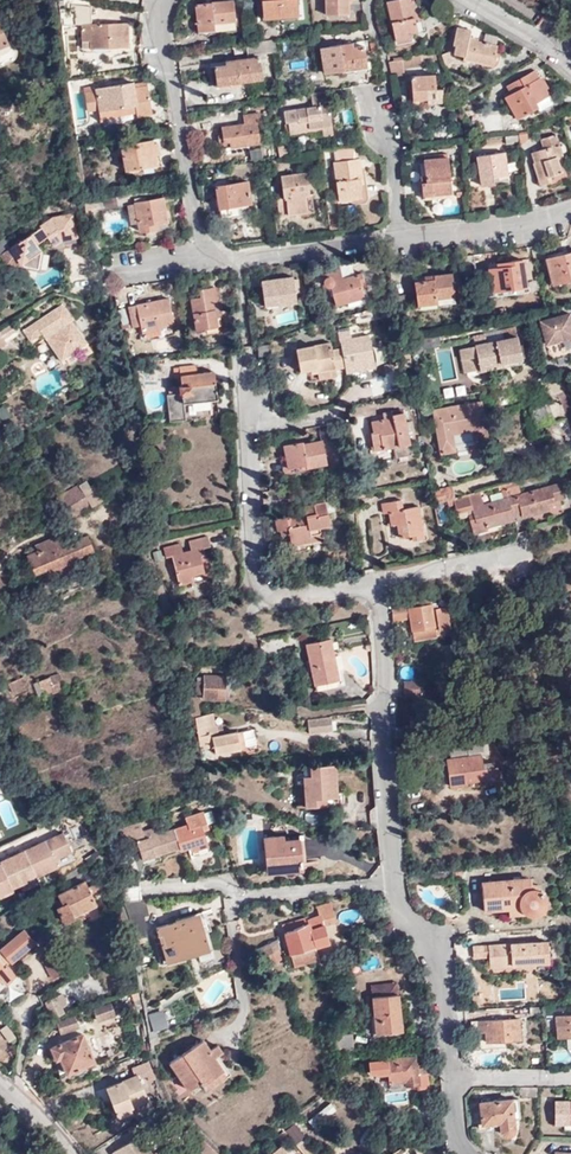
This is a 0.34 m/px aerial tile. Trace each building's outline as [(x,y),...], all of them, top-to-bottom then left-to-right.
[(296,0),(261,0),(263,20),(297,17),(296,0)] [(347,0),(324,0),(325,15),(348,14),(347,0)] [(395,40),(412,37),(411,34),(418,32),(416,22),(413,22),(412,19),(415,18),(412,0),(399,0),(387,3),(395,40)] [(445,19),(455,3),(449,0),(435,0),(429,9),(445,19)] [(236,28),(233,1),(195,5),(197,32),(236,28)] [(128,48),(127,24),(91,25),(91,6),(74,4),(74,24),(81,24),(81,41),(89,41),(90,49),(128,48)] [(492,65),(496,46),(468,40),(470,30),(457,27),(453,46),(455,46),(454,54),(458,55),(458,58),(492,65)] [(0,30),(0,66),(19,57),(14,46),(8,48),(0,30)] [(301,48),(300,39),(282,40),(283,49),(301,48)] [(366,67),(361,41),(319,48),(324,73),(366,67)] [(436,58),(435,52),(420,54),(421,60),(436,58)] [(421,60),(420,54),(394,57),(394,61),(389,61),(392,76),(404,74),(403,68),(422,66),(421,60)] [(261,78),(258,56),(214,62),(217,84),(261,78)] [(536,70),(513,82),(517,90),(511,93),(504,97),(516,118),(537,107),(538,107),(535,103),(549,95),(536,70)] [(443,102),(441,74),(410,75),(412,100),(421,100),(421,104),(443,102)] [(151,114),(146,86),(132,88),(131,84),(131,82),(94,89),(94,91),(91,92),(90,87),(83,88),(87,111),(98,109),(98,111),(134,105),(136,112),(136,116),(151,114)] [(517,90),(513,82),(507,85),(511,93),(517,90)] [(328,101),(327,90),(310,93),(312,106),(305,107),(305,112),(298,113),(297,109),(283,112),(284,122),(287,122),(289,135),(310,132),(309,129),(332,124),(330,111),(321,113),(319,103),(328,101)] [(553,102),(549,95),(535,103),(538,107),(537,107),(538,110),(553,102)] [(330,111),(328,101),(319,103),(321,113),(330,111)] [(124,114),(136,112),(134,105),(98,111),(99,118),(124,114)] [(221,127),(222,135),(224,142),(228,142),(229,146),(229,148),(260,144),(257,125),(261,124),(260,113),(242,115),(244,123),(221,127)] [(528,137),(527,132),(519,135),(520,147),(522,146),(525,144),(527,140),(528,137)] [(224,142),(222,135),(217,136),(219,148),(229,146),(228,142),(224,142)] [(563,158),(557,135),(542,140),(545,149),(533,153),(536,163),(535,163),(540,184),(551,181),(550,175),(561,172),(558,159),(563,158)] [(125,170),(156,165),(152,143),(152,139),(121,144),(125,170)] [(152,143),(156,165),(161,164),(157,142),(152,143)] [(261,146),(249,149),(251,159),(263,157),(261,146)] [(508,175),(504,153),(477,157),(481,186),(494,184),(494,177),(508,175)] [(451,192),(448,157),(424,160),(425,176),(420,176),(422,193),(431,192),(431,195),(451,192)] [(363,179),(360,158),(334,162),(341,201),(364,198),(361,180),(363,179)] [(310,195),(307,173),(280,176),(282,186),(276,186),(281,217),(308,212),(305,196),(310,195)] [(252,203),(248,180),(216,185),(219,208),(252,203)] [(115,196),(104,198),(105,207),(117,205),(115,196)] [(170,219),(167,197),(135,203),(140,231),(157,228),(156,222),(170,219)] [(96,210),(94,200),(86,202),(88,211),(96,210)] [(33,255),(42,249),(38,243),(49,236),(54,245),(63,239),(77,236),(73,215),(55,219),(3,253),(9,262),(33,255)] [(41,271),(45,253),(42,249),(33,255),(9,262),(8,264),(41,271)] [(547,258),(553,284),(570,281),(570,253),(547,258)] [(527,285),(522,259),(496,263),(496,267),(489,268),(492,291),(527,285)] [(366,287),(363,275),(342,280),(340,273),(323,278),(325,285),(330,290),(333,289),(338,306),(365,299),(362,288),(366,287)] [(453,299),(450,273),(412,276),(415,303),(453,299)] [(294,294),(293,280),(292,278),(260,281),(262,306),(295,302),(294,294)] [(196,331),(222,328),(220,311),(216,311),(213,288),(201,290),(201,297),(192,299),(196,331)] [(405,306),(403,294),(394,296),(397,307),(405,306)] [(176,335),(169,299),(130,307),(134,327),(141,326),(144,341),(176,335)] [(72,319),(63,304),(23,330),(30,341),(44,331),(62,360),(87,344),(71,320),(72,319)] [(570,338),(570,318),(570,313),(540,321),(546,344),(570,338)] [(301,372),(311,370),(318,369),(319,374),(336,371),(346,369),(359,367),(360,371),(375,368),(369,337),(351,340),(350,332),(339,334),(340,343),(341,342),(343,350),(332,352),(331,344),(297,350),(301,372)] [(521,357),(517,337),(486,343),(485,335),(472,337),(475,347),(464,349),(470,373),(480,371),(479,369),(502,365),(501,361),(521,357)] [(270,355),(269,345),(259,345),(259,356),(270,355)] [(435,350),(439,382),(457,380),(453,348),(435,350)] [(396,371),(394,361),(383,363),(385,373),(396,371)] [(218,399),(215,371),(196,373),(195,367),(180,368),(182,392),(167,394),(170,420),(185,419),(184,402),(218,399)] [(319,374),(319,379),(337,376),(336,371),(319,374)] [(455,452),(455,448),(453,435),(472,432),(474,445),(489,442),(482,402),(433,410),(441,455),(455,452)] [(533,408),(537,422),(548,419),(543,405),(533,408)] [(410,444),(404,412),(391,415),(391,418),(370,422),(372,432),(370,432),(372,443),(381,441),(382,449),(410,444)] [(453,435),(455,448),(474,445),(472,432),(453,435)] [(282,445),(285,457),(287,468),(305,464),(306,469),(326,464),(321,440),(302,443),(302,441),(282,445)] [(287,468),(285,457),(282,457),(282,470),(284,473),(286,474),(288,474),(307,471),(306,469),(305,464),(287,468)] [(104,501),(95,484),(91,487),(87,480),(80,484),(93,507),(104,501)] [(506,497),(503,486),(498,487),(499,492),(501,491),(503,498),(483,504),(471,507),(468,495),(456,499),(453,499),(457,513),(472,509),(473,514),(476,523),(484,520),(486,527),(487,527),(514,520),(513,517),(521,515),(522,518),(548,511),(547,508),(546,503),(559,499),(565,498),(561,482),(521,493),(506,497)] [(521,493),(518,482),(503,486),(506,497),(521,493)] [(93,507),(80,484),(57,497),(70,519),(93,507)] [(307,496),(305,485),(288,489),(290,499),(307,496)] [(432,492),(435,504),(453,499),(456,499),(452,486),(432,492)] [(479,492),(468,495),(471,507),(483,504),(479,492)] [(560,504),(559,499),(546,503),(547,508),(560,504)] [(423,538),(417,506),(401,508),(399,500),(380,503),(382,512),(387,512),(390,524),(395,524),(398,539),(411,536),(412,541),(423,538)] [(327,525),(323,502),(301,506),(303,515),(296,517),(296,515),(273,519),(275,532),(278,532),(283,555),(321,548),(317,527),(327,525)] [(476,523),(473,514),(468,515),(472,529),(469,529),(471,536),(488,531),(487,527),(486,527),(484,520),(476,523)] [(94,551),(87,536),(67,544),(62,534),(36,546),(37,549),(27,553),(36,574),(44,571),(46,575),(63,568),(61,565),(94,551)] [(209,546),(207,537),(188,541),(191,550),(182,552),(180,544),(163,548),(165,557),(172,555),(179,585),(191,581),(190,576),(204,573),(201,560),(205,559),(202,547),(209,546)] [(153,552),(156,561),(163,559),(161,550),(153,552)] [(408,604),(394,607),(393,620),(410,619),(414,639),(436,636),(435,630),(451,628),(450,620),(448,608),(439,609),(439,604),(409,607),(408,604)] [(308,644),(316,685),(337,680),(336,675),(339,674),(332,639),(308,644)] [(414,665),(400,665),(399,678),(413,679),(414,665)] [(51,677),(34,683),(39,696),(45,694),(45,696),(55,692),(65,690),(61,675),(51,677)] [(26,676),(10,683),(14,693),(30,686),(26,676)] [(227,699),(228,678),(204,676),(203,698),(227,699)] [(403,687),(404,700),(419,699),(418,686),(403,687)] [(196,697),(188,699),(192,717),(195,717),(200,716),(196,697)] [(195,717),(205,763),(208,763),(208,758),(212,757),(210,749),(215,748),(217,756),(242,750),(238,732),(213,737),(211,729),(215,728),(212,713),(200,716),(195,717)] [(309,733),(333,730),(331,716),(325,717),(307,720),(309,733)] [(245,733),(246,745),(255,744),(253,732),(245,733)] [(467,746),(469,757),(448,760),(452,787),(467,785),(467,782),(484,779),(485,783),(498,781),(497,768),(484,770),(482,755),(489,754),(487,743),(467,746)] [(450,750),(452,759),(469,757),(468,747),(450,750)] [(337,805),(334,765),(310,767),(311,770),(303,771),(306,806),(337,805)] [(19,823),(9,798),(0,802),(0,813),(6,828),(19,823)] [(185,819),(186,825),(188,825),(189,828),(201,825),(203,830),(208,828),(202,813),(185,819)] [(188,825),(186,825),(137,840),(142,858),(178,847),(179,851),(194,846),(195,851),(208,846),(203,830),(201,825),(189,828),(188,825)] [(282,841),(281,837),(262,838),(266,874),(301,869),(297,839),(282,841)] [(83,872),(80,866),(63,877),(66,883),(83,872)] [(529,878),(521,879),(523,893),(526,891),(530,889),(529,878)] [(523,893),(521,879),(481,883),(483,912),(508,910),(520,909),(522,912),(526,915),(530,916),(534,916),(538,915),(541,913),(544,909),(545,905),(544,897),(541,893),(535,889),(530,889),(526,891),(523,893)] [(99,904),(87,881),(58,897),(59,900),(55,903),(65,923),(99,904)] [(150,898),(122,900),(132,929),(133,937),(150,934),(147,914),(152,913),(150,898)] [(283,924),(291,953),(316,947),(330,943),(325,925),(336,922),(331,903),(318,907),(320,915),(310,918),(310,917),(283,924)] [(158,927),(162,943),(167,961),(213,949),(203,912),(180,917),(181,922),(158,927)] [(7,965),(10,962),(11,963),(36,943),(24,929),(0,950),(0,981),(1,980),(6,985),(16,976),(7,965)] [(257,959),(280,949),(277,940),(255,950),(257,959)] [(550,963),(548,940),(473,945),(474,959),(490,958),(491,968),(550,963)] [(167,961),(162,943),(157,944),(162,963),(167,961)] [(316,947),(291,953),(295,966),(319,960),(316,947)] [(54,978),(64,973),(54,954),(43,959),(45,962),(42,963),(48,976),(51,974),(54,978)] [(372,987),(373,997),(399,996),(398,985),(372,987)] [(55,1017),(66,1012),(64,1008),(69,1006),(63,993),(48,1000),(55,1017)] [(399,996),(373,997),(375,1030),(401,1028),(399,996)] [(110,1005),(94,1010),(98,1022),(114,1016),(110,1005)] [(545,1014),(545,1006),(531,1007),(531,1015),(545,1014)] [(164,1007),(147,1013),(154,1031),(170,1026),(164,1007)] [(79,1028),(74,1016),(57,1023),(61,1035),(79,1028)] [(556,1017),(558,1039),(570,1038),(570,1016),(556,1017)] [(521,1040),(520,1019),(471,1022),(472,1033),(485,1033),(486,1042),(521,1040)] [(334,1035),(337,1053),(355,1052),(354,1034),(334,1035)] [(94,1061),(82,1035),(50,1048),(63,1075),(94,1061)] [(201,1082),(203,1085),(225,1070),(211,1049),(205,1040),(170,1063),(188,1090),(201,1082)] [(225,1070),(203,1085),(207,1090),(232,1074),(220,1055),(224,1052),(219,1044),(211,1049),(225,1070)] [(417,1063),(416,1056),(369,1058),(370,1070),(377,1070),(377,1072),(389,1071),(389,1081),(404,1080),(404,1084),(415,1083),(415,1088),(428,1087),(427,1072),(428,1071),(427,1062),(417,1063)] [(148,1060),(131,1067),(135,1076),(108,1086),(114,1099),(111,1100),(115,1112),(129,1106),(148,1099),(140,1079),(147,1076),(153,1073),(148,1060)] [(177,1095),(186,1091),(179,1076),(170,1080),(177,1095)] [(378,1087),(388,1087),(387,1076),(378,1076),(378,1087)] [(114,1099),(108,1086),(105,1087),(111,1100),(114,1099)] [(537,1098),(537,1087),(518,1087),(518,1098),(537,1098)] [(518,1118),(516,1100),(480,1102),(482,1124),(498,1124),(499,1127),(502,1132),(505,1132),(509,1132),(511,1131),(513,1129),(514,1126),(513,1118),(518,1118)] [(556,1101),(555,1123),(570,1124),(570,1102),(556,1101)] [(166,1103),(157,1109),(163,1118),(172,1113),(166,1103)] [(132,1111),(129,1106),(115,1112),(117,1117),(132,1111)] [(8,1116),(0,1123),(0,1125),(3,1129),(12,1121),(8,1116)] [(295,1121),(283,1131),(295,1144),(306,1135),(295,1121)] [(197,1135),(189,1140),(200,1153),(215,1153),(197,1135)] [(139,1136),(112,1152),(114,1153),(156,1153),(155,1152),(151,1153),(139,1136)] [(282,1143),(268,1153),(291,1153),(282,1143)] [(389,1153),(409,1153),(405,1145),(389,1153)]
